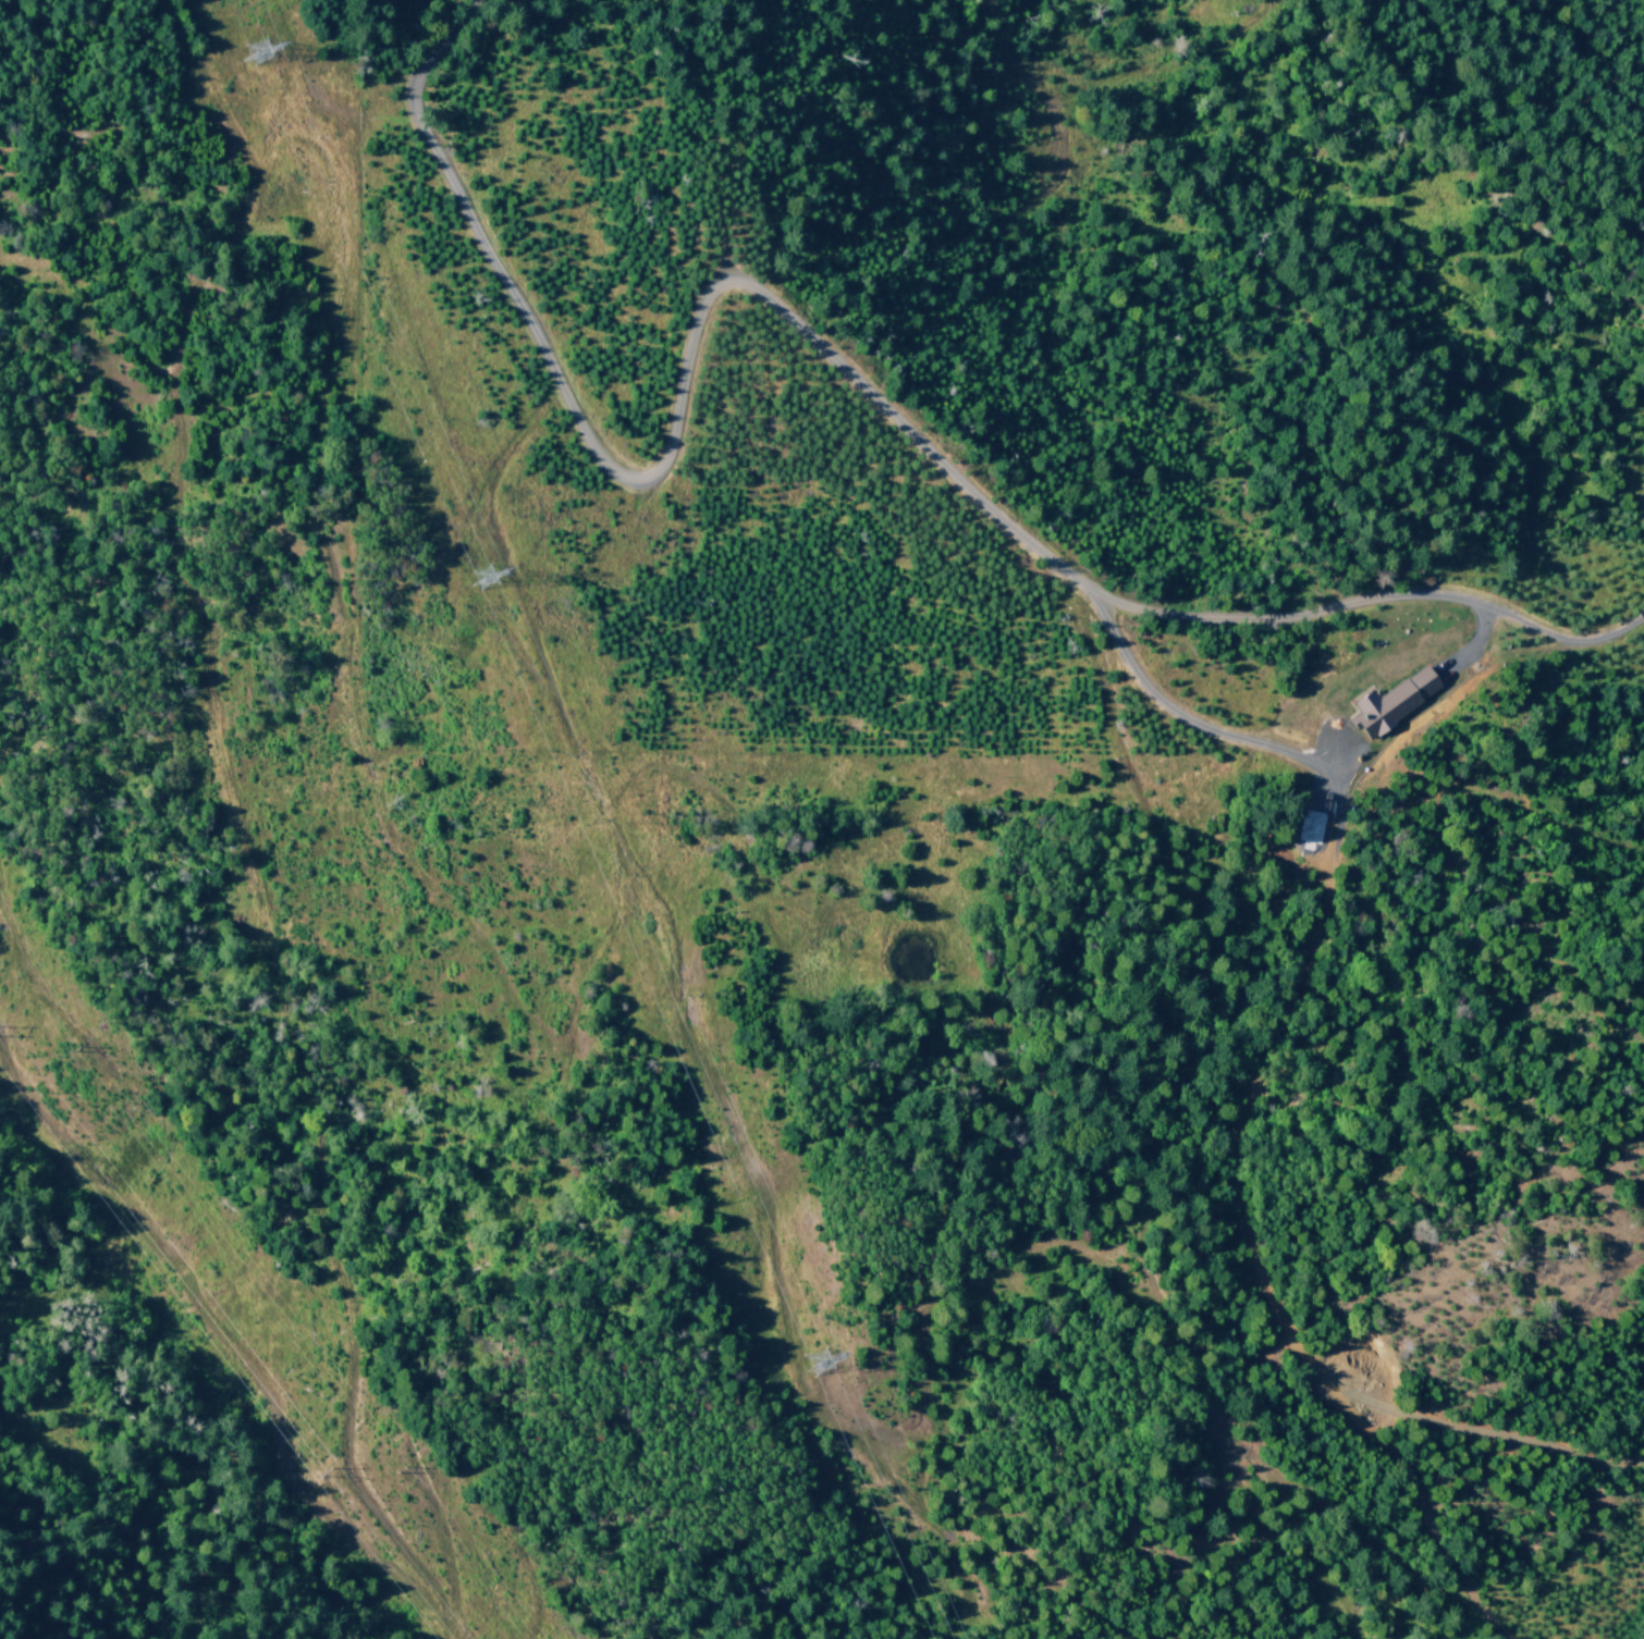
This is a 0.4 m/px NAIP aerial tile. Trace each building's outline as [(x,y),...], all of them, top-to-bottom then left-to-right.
[(1430,686),(1426,675),(1411,682),(1415,692),(1430,686)] [(1345,700),(1352,712),(1344,716),(1358,741),(1378,730),(1375,725),(1414,704),(1400,678),(1370,695),(1366,689),(1345,700)]
